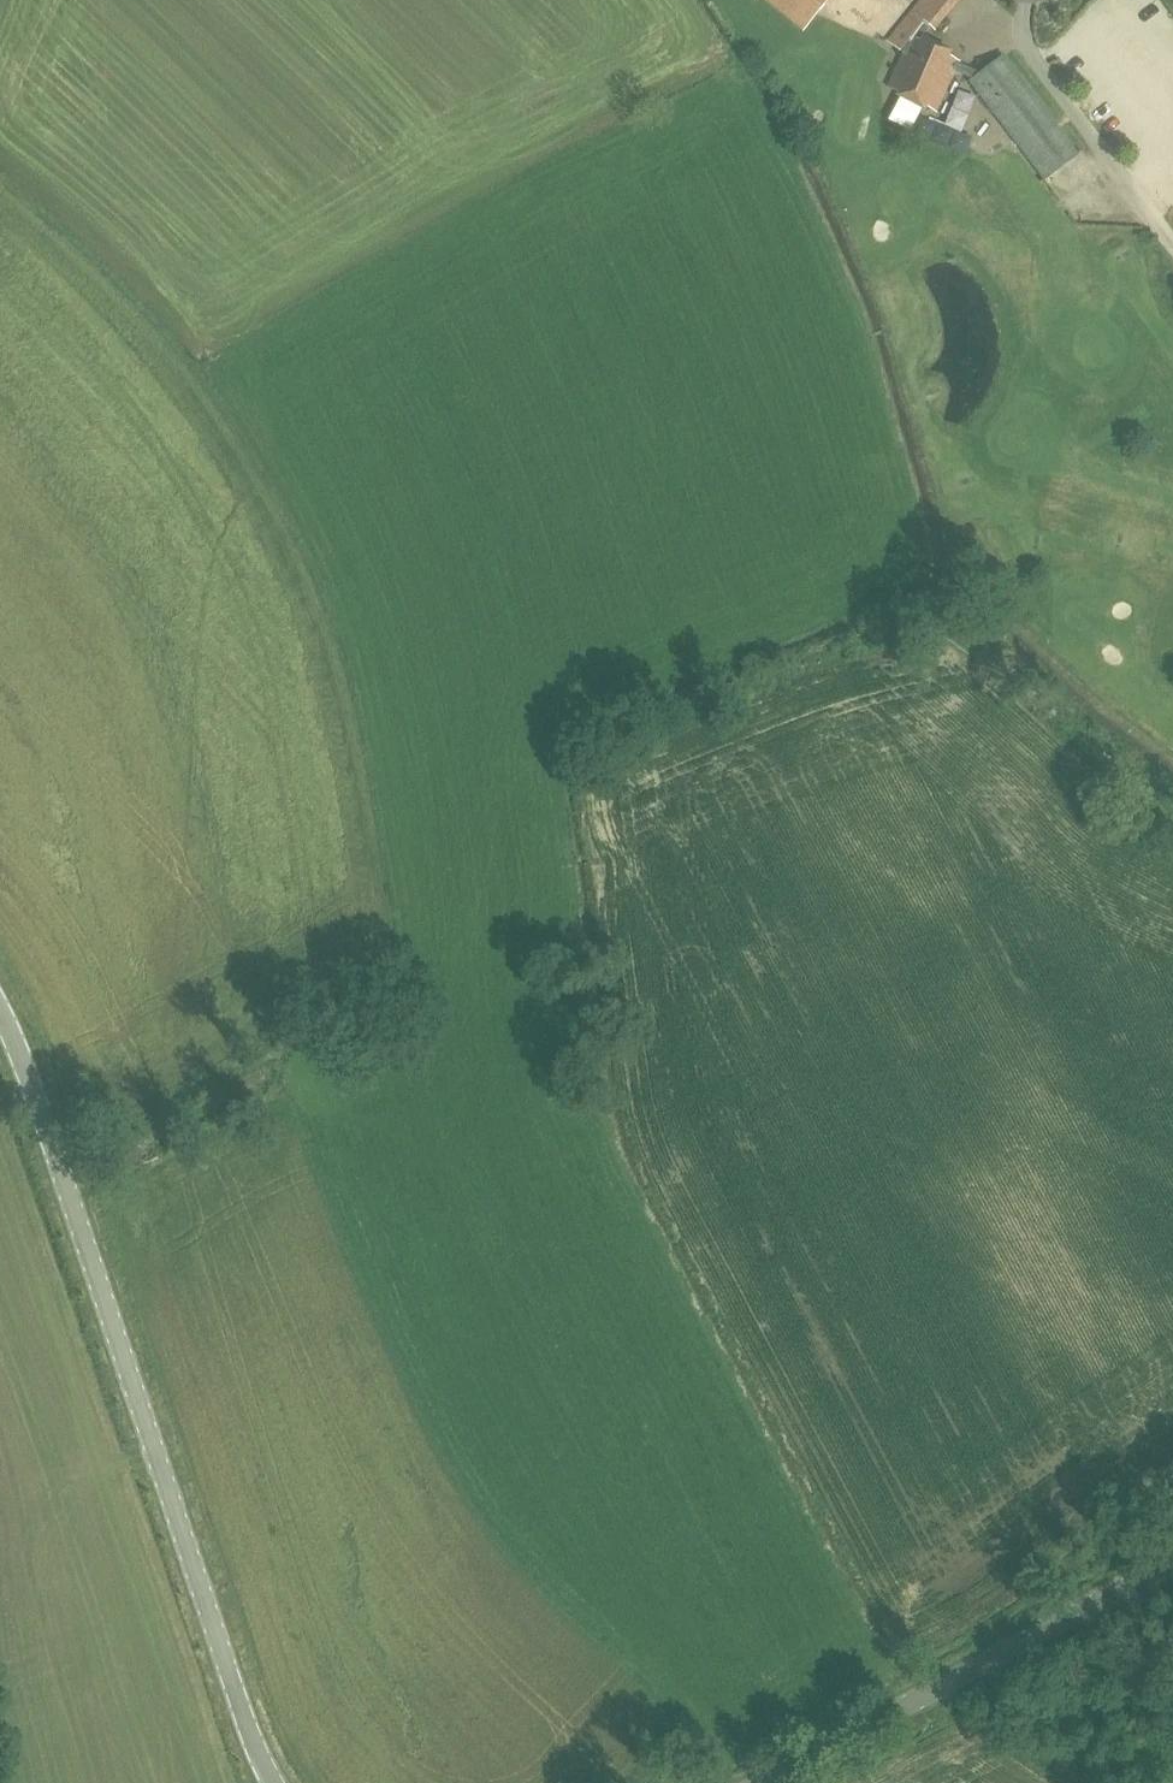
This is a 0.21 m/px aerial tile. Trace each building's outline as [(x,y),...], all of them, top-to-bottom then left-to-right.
[(903,22),(886,41),(903,54),(888,88),(937,110),(958,60),(926,46),(929,40),(922,36),(929,27),(936,32),(961,0),(920,0),(903,22)] [(981,73),(971,81),(1046,180),(1078,155),(1003,57),(981,73)]
